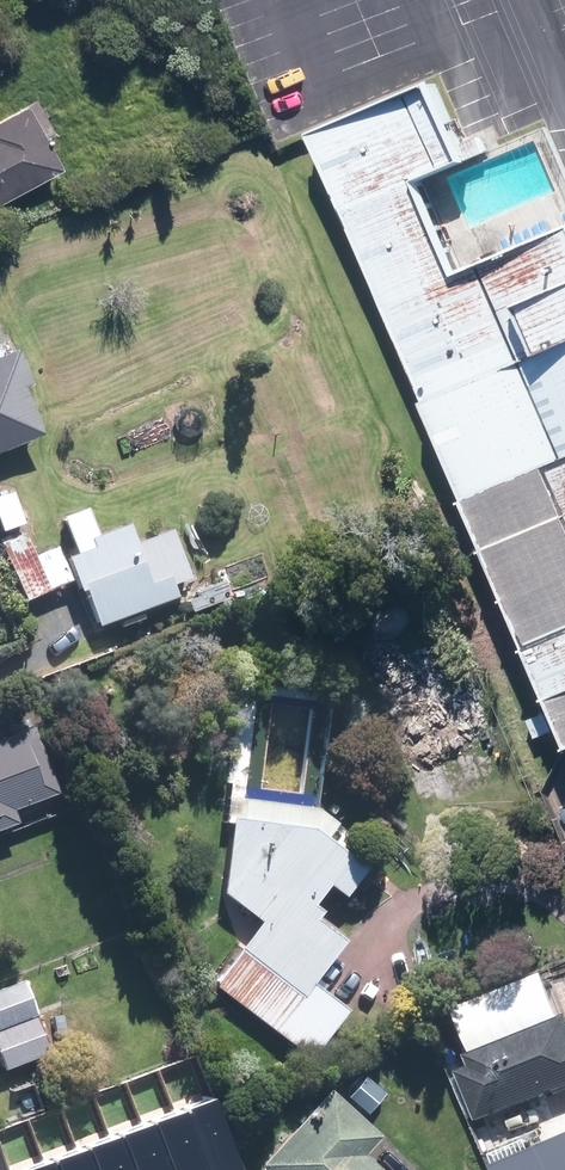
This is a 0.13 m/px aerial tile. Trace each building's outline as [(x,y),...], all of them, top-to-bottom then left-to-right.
[(332,128),(564,677),(564,167),(547,126),(482,154),(449,75),(332,128)] [(28,98),(0,115),(0,201),(66,162),(28,98)] [(50,432),(32,388),(40,385),(24,344),(0,353),(0,452),(50,432)] [(80,577),(100,624),(199,584),(174,524),(142,537),(133,517),(103,530),(93,504),(66,515),(80,549),(70,552),(80,577)] [(70,552),(60,527),(8,549),(28,598),(80,577),(70,552)] [(226,573),(188,592),(198,612),(236,592),(226,573)] [(25,826),(18,802),(61,789),(42,724),(0,737),(0,833),(25,826)] [(324,804),(226,798),(225,821),(235,821),(227,890),(263,922),(216,980),(314,1058),(354,1007),(320,980),(353,940),(323,916),(329,909),(320,902),(337,883),(350,894),(374,866),(340,837),(350,826),(324,804)] [(481,1119),(564,1087),(564,997),(553,967),(458,1005),(479,1058),(460,1065),(481,1119)] [(0,985),(0,1029),(43,1013),(29,974),(0,985)] [(0,1029),(0,1048),(8,1069),(57,1050),(43,1013),(0,1029)] [(370,1146),(385,1130),(336,1083),(264,1157),(277,1169),(394,1169),(370,1146)] [(165,1116),(186,1169),(242,1169),(215,1097),(165,1116)] [(136,1127),(153,1169),(186,1169),(165,1116),(136,1127)] [(498,1145),(503,1158),(508,1156),(514,1169),(564,1169),(564,1118),(498,1145)] [(107,1139),(119,1169),(153,1169),(136,1127),(107,1139)] [(74,1152),(81,1169),(119,1169),(107,1139),(74,1152)] [(44,1163),(47,1169),(81,1169),(74,1152),(44,1163)]
